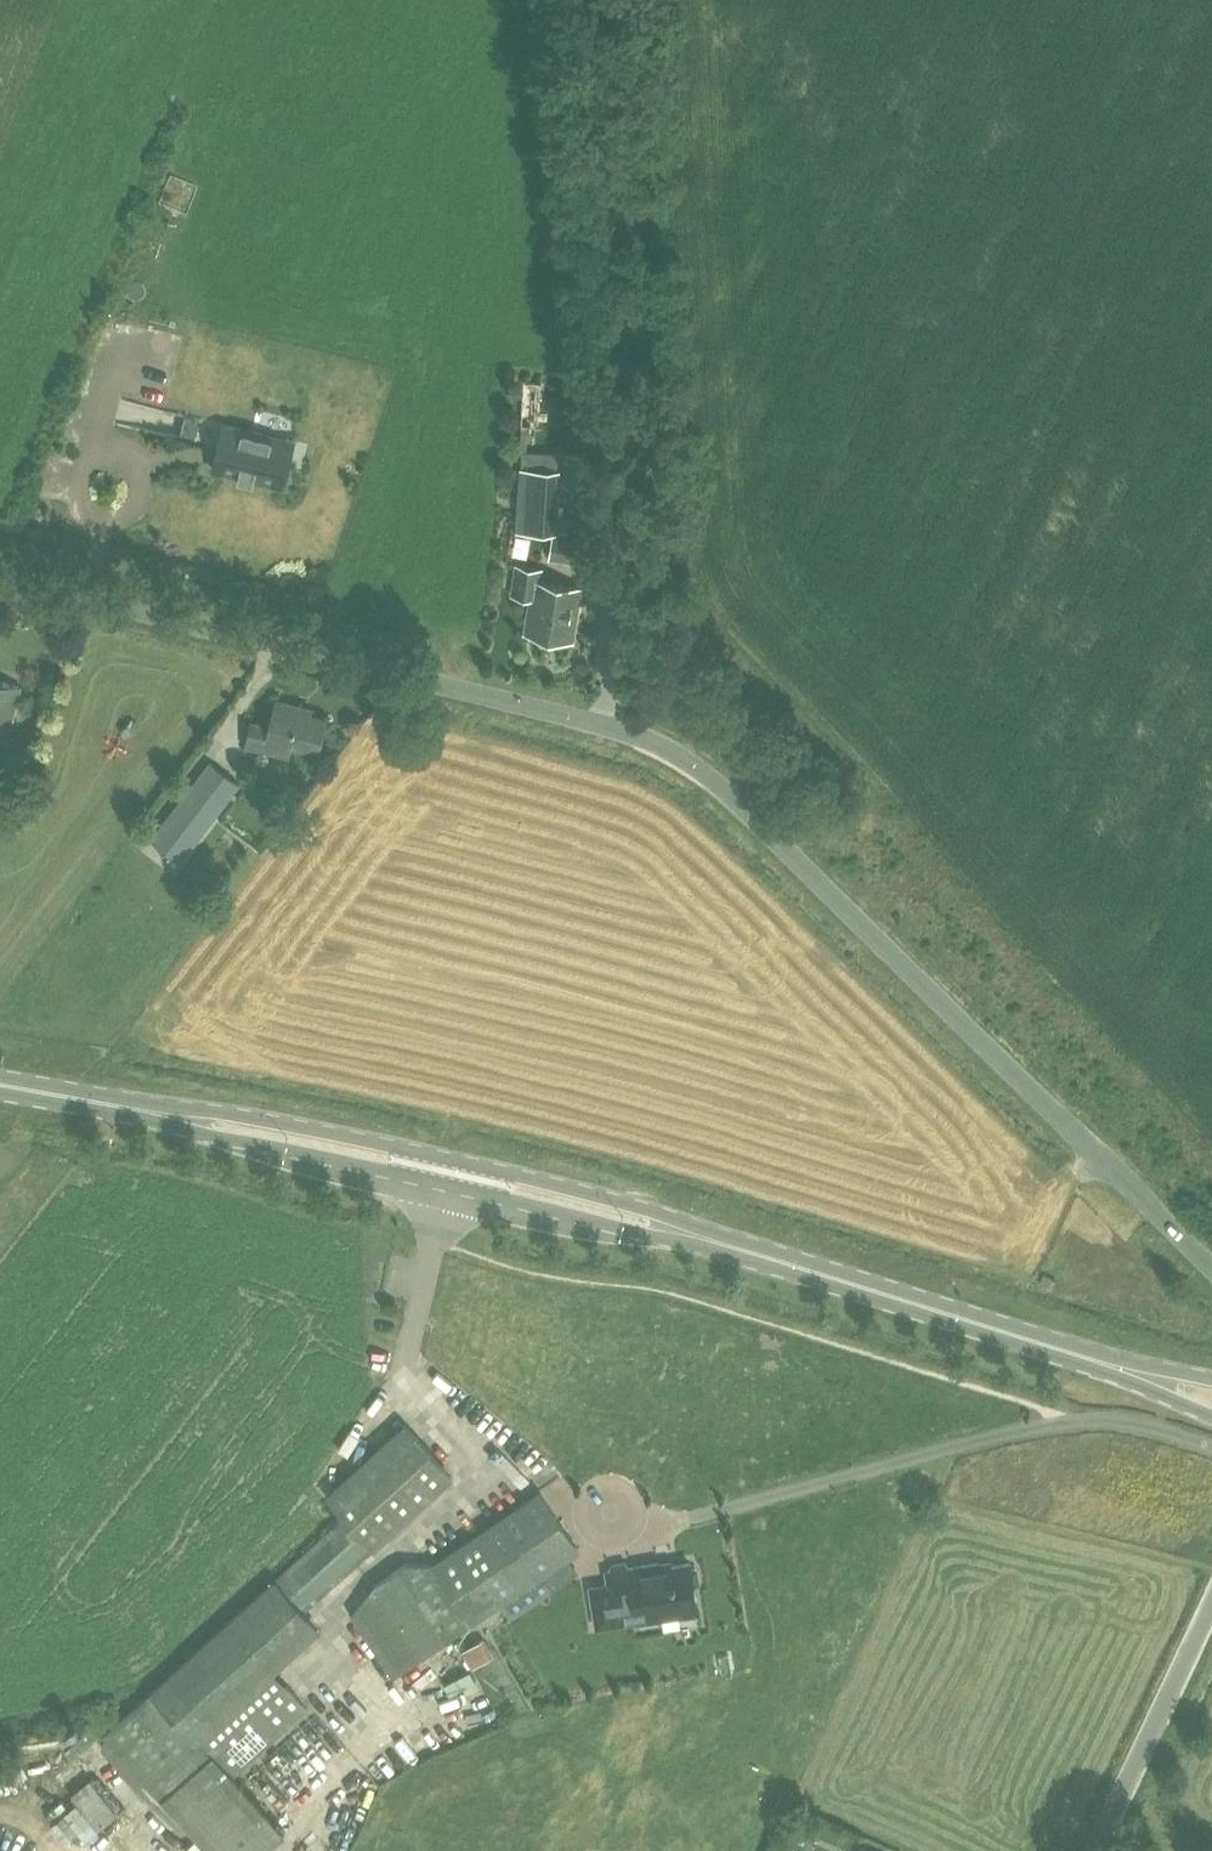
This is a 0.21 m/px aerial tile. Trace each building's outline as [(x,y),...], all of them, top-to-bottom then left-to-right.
[(540,380),(525,380),(523,425),(538,425),(540,380)] [(251,430),(224,424),(213,468),(283,486),(292,451),(272,447),(275,436),(251,430)] [(523,450),(522,470),(521,470),(517,528),(554,530),(549,559),(588,565),(594,521),(558,516),(561,472),(558,472),(559,453),(523,450)] [(573,640),(582,587),(534,579),(535,571),(520,569),(516,594),(531,597),(525,632),(573,640)] [(21,686),(0,681),(0,726),(10,729),(21,686)] [(289,756),(290,749),(291,743),(318,750),(326,719),(299,712),(301,707),(277,701),(270,727),(253,723),(249,738),(266,743),(265,750),(289,756)] [(181,862),(241,783),(210,760),(151,838),(181,862)] [(361,1557),(451,1476),(405,1424),(328,1494),(346,1515),(274,1581),(274,1580),(153,1690),(104,1734),(211,1850),(263,1850),(283,1833),(231,1775),(307,1706),(273,1670),(318,1629),(302,1611),(361,1557)] [(394,1674),(473,1620),(578,1548),(540,1492),(435,1563),(434,1564),(407,1562),(374,1584),(352,1613),(394,1674)] [(697,1569),(691,1568),(691,1563),(672,1566),(671,1561),(659,1563),(644,1565),(629,1568),(626,1563),(612,1565),(611,1570),(608,1571),(610,1584),(593,1587),(591,1587),(591,1589),(592,1594),(597,1624),(638,1618),(637,1615),(697,1606),(694,1585),(699,1583),(697,1569)] [(327,1779),(348,1747),(310,1722),(275,1773),(319,1803),(333,1784),(327,1779)] [(128,1803),(101,1775),(56,1819),(83,1847),(128,1803)] [(272,1789),(288,1805),(296,1797),(280,1781),(272,1789)]
